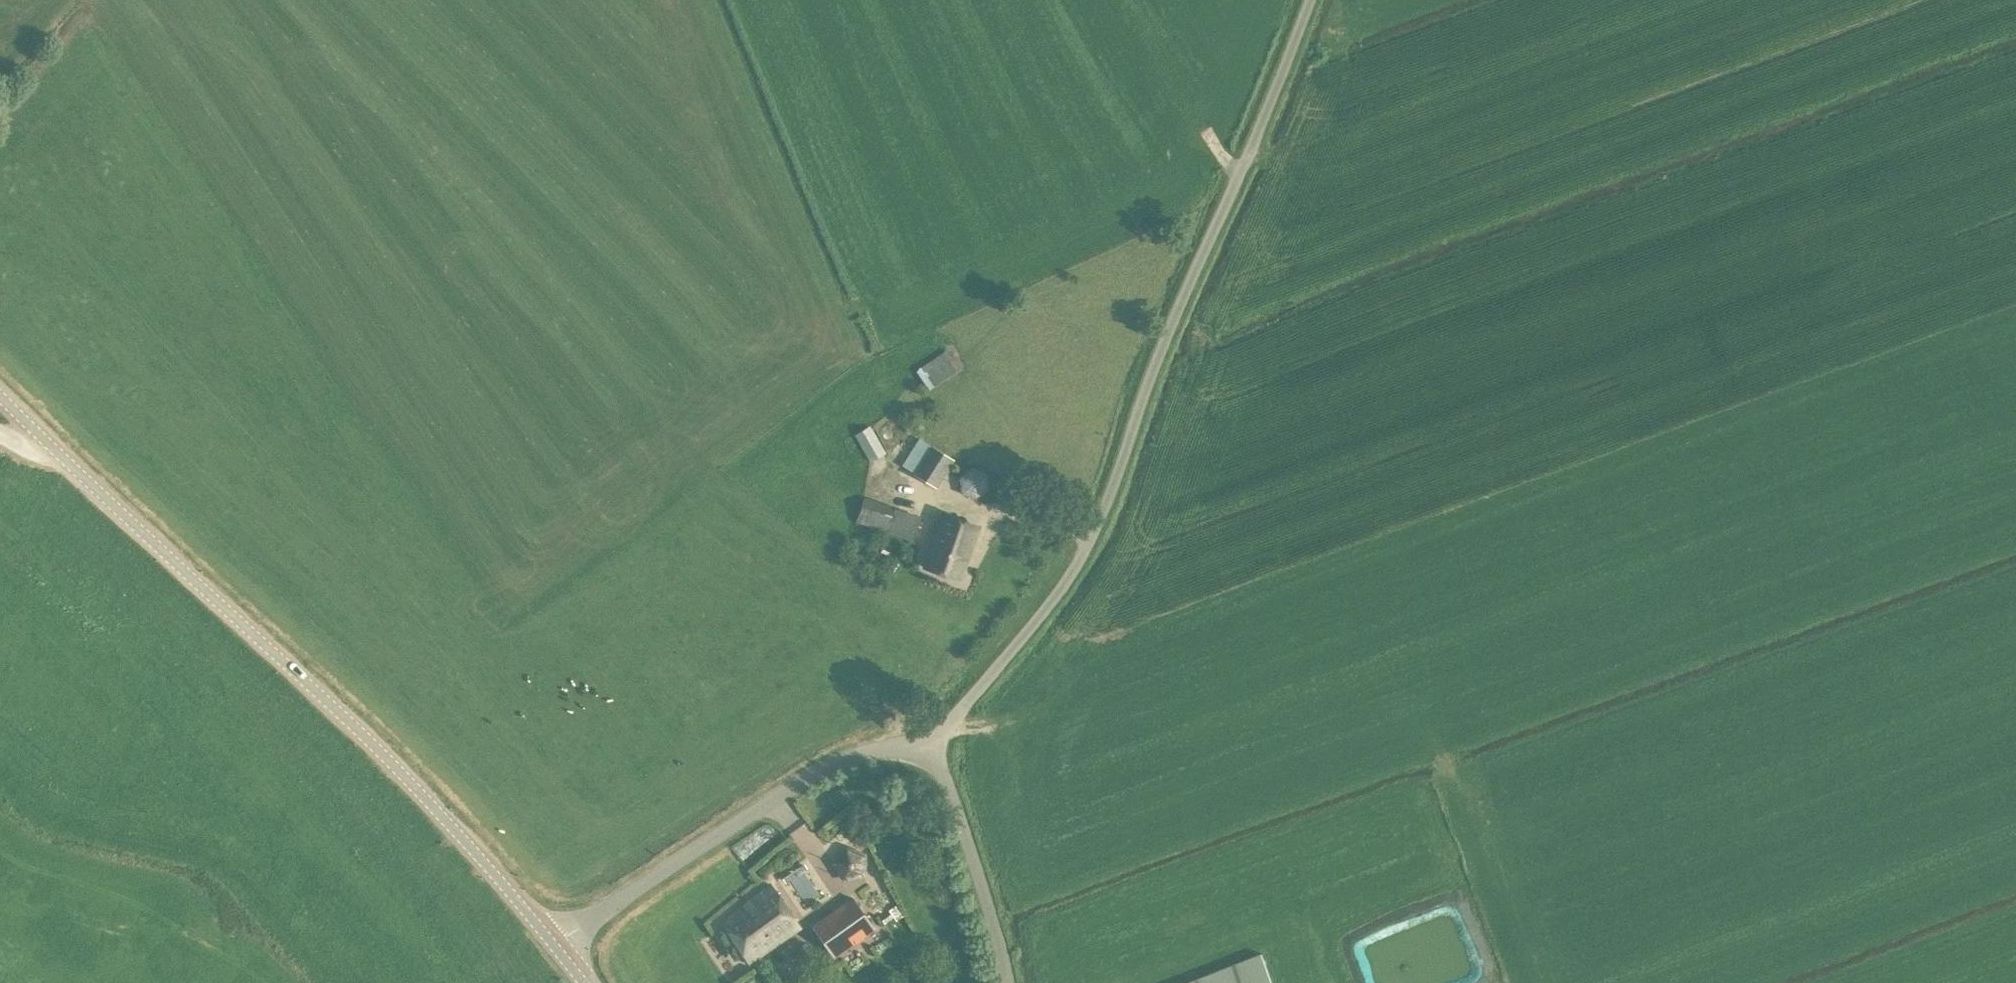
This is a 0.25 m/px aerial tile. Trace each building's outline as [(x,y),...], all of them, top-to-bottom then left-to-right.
[(928,389),(959,369),(946,351),(916,370),(928,389)] [(854,435),(869,462),(885,453),(869,426),(854,435)] [(919,439),(903,465),(914,472),(914,473),(936,486),(953,460),(919,439)] [(972,465),(959,475),(961,491),(976,497),(989,488),(987,472),(972,465)] [(913,540),(920,518),(864,498),(856,521),(913,540)] [(960,578),(978,527),(943,515),(926,566),(960,578)] [(838,875),(862,876),(863,846),(840,845),(838,875)] [(800,864),(786,875),(809,903),(822,892),(800,864)] [(769,886),(746,902),(747,904),(724,922),(750,962),(799,929),(781,902),(769,886)] [(854,898),(848,902),(812,925),(835,957),(875,929),(854,898)] [(1263,953),(1186,982),(1274,982),(1263,953)]
